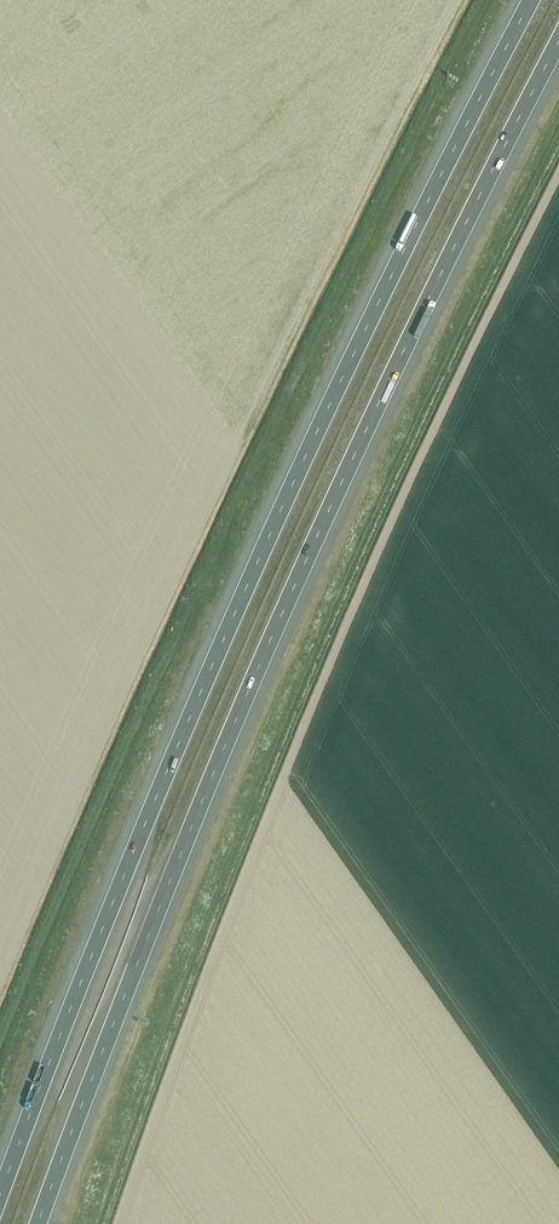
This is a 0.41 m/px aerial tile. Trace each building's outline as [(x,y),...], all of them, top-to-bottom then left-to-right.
[(453,91),(462,84),(455,76),(447,83),(453,91)]
